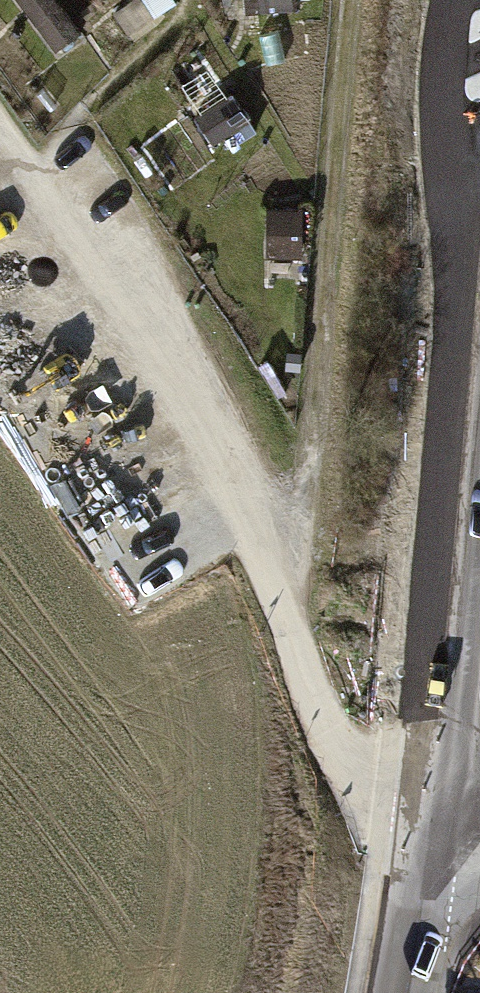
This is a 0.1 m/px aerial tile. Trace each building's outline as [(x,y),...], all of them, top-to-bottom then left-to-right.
[(60,48),(84,30),(61,0),(24,0),(60,48)]
